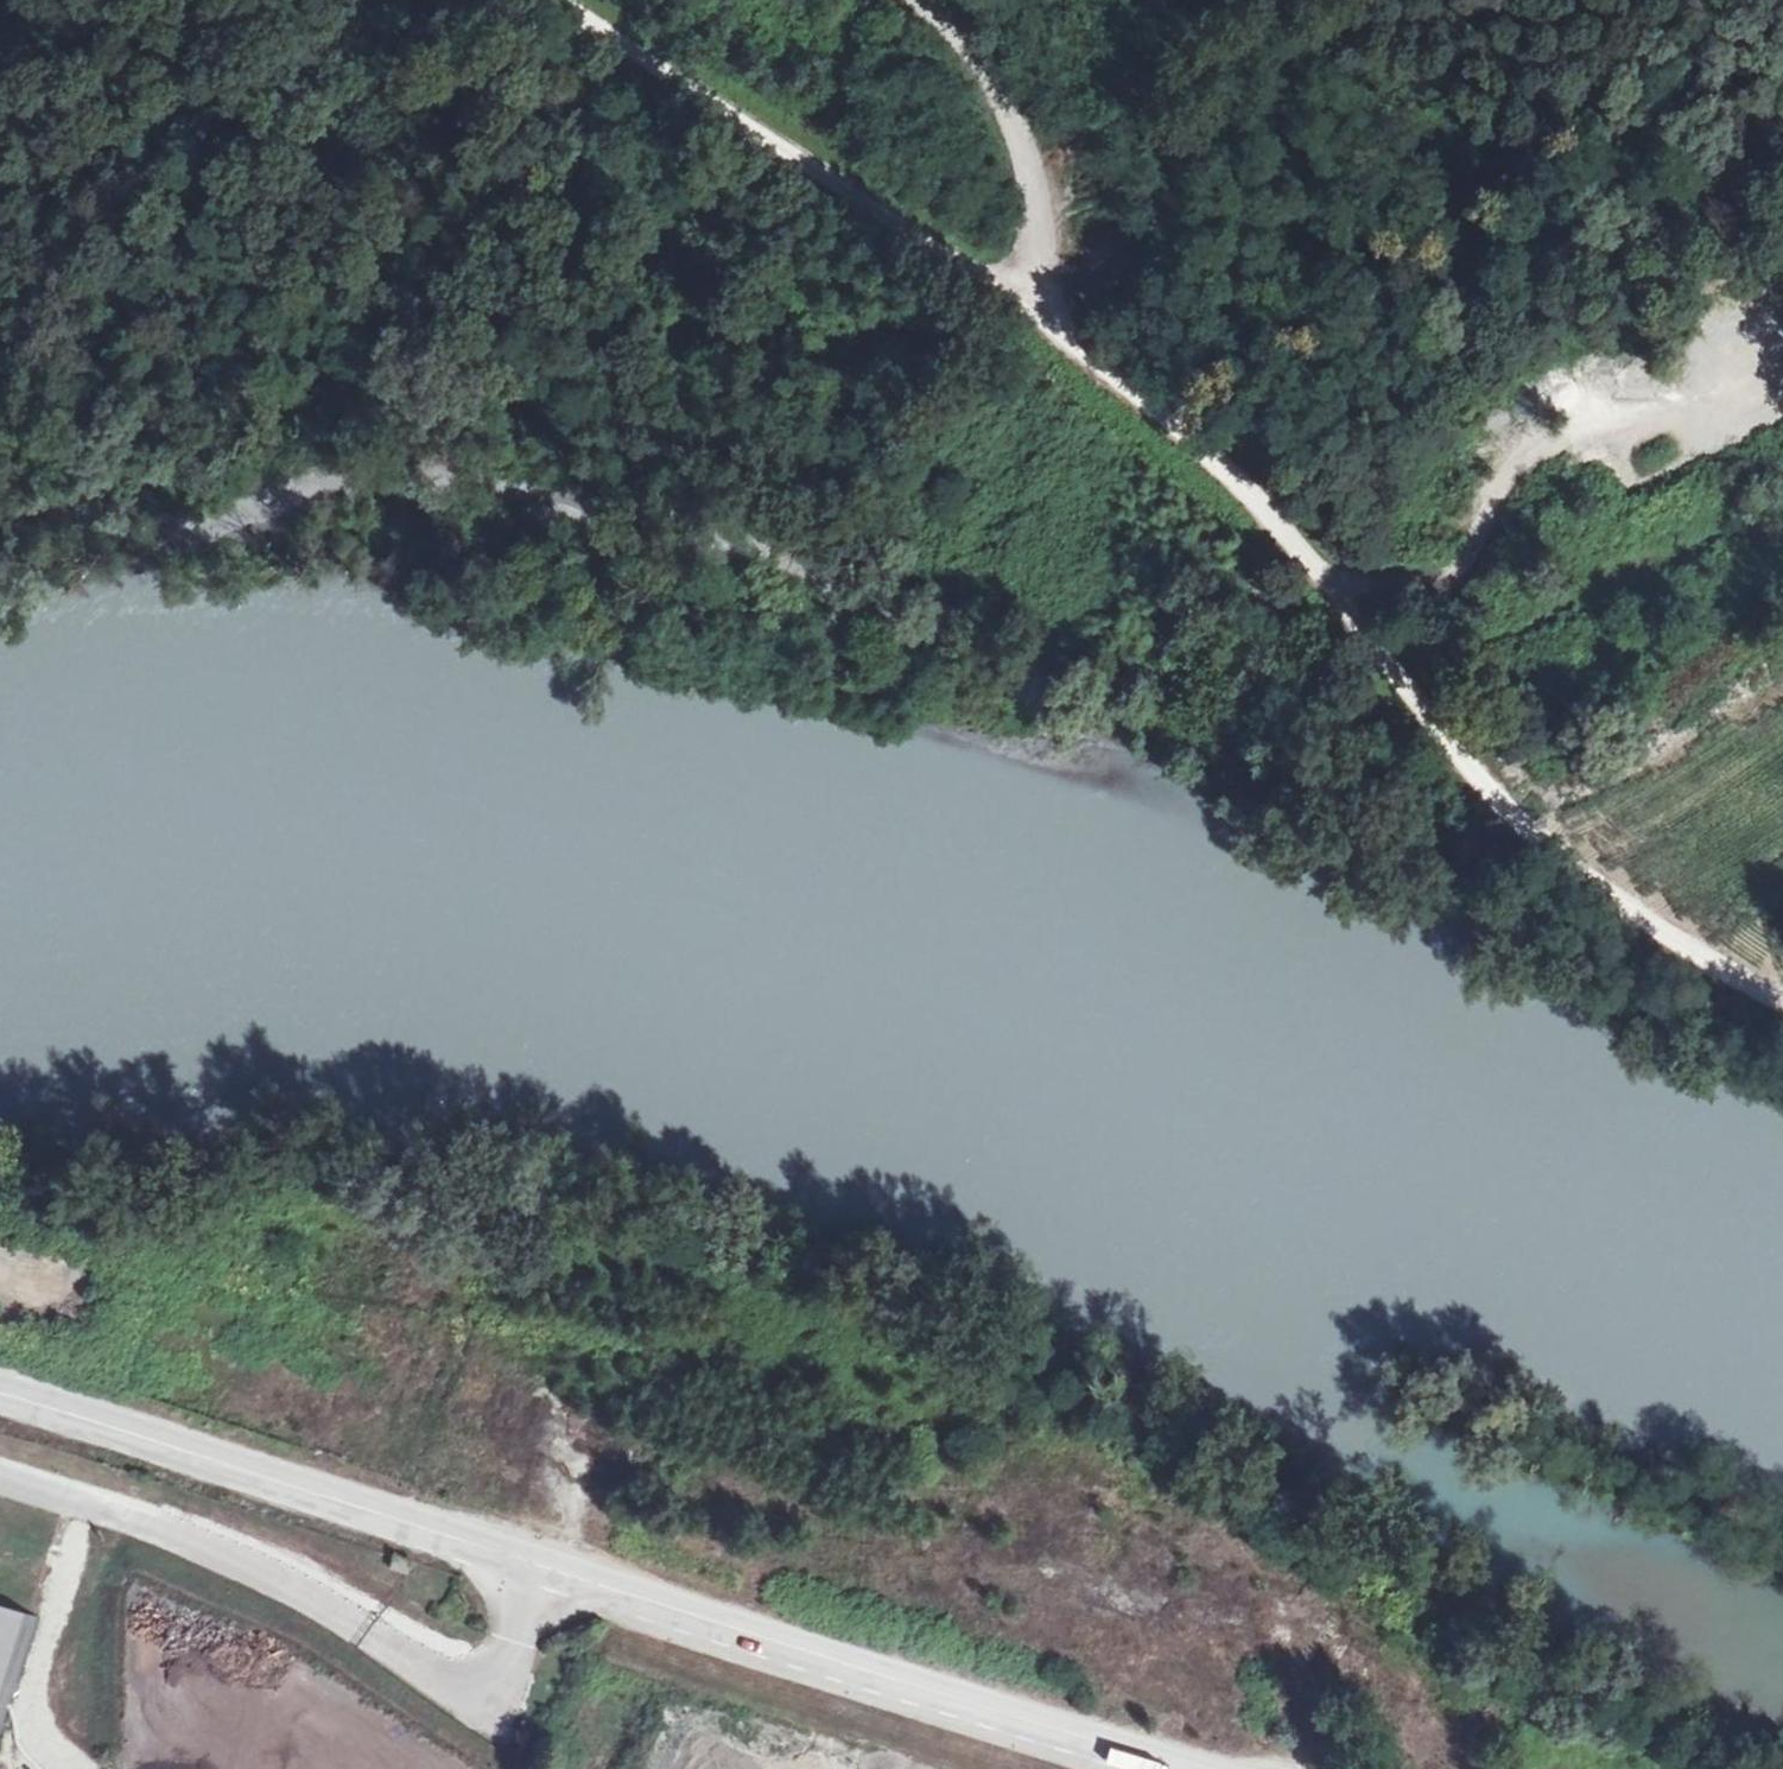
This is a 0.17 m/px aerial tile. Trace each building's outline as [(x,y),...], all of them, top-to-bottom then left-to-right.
[(23,1626),(0,1619),(0,1701),(23,1626)]
